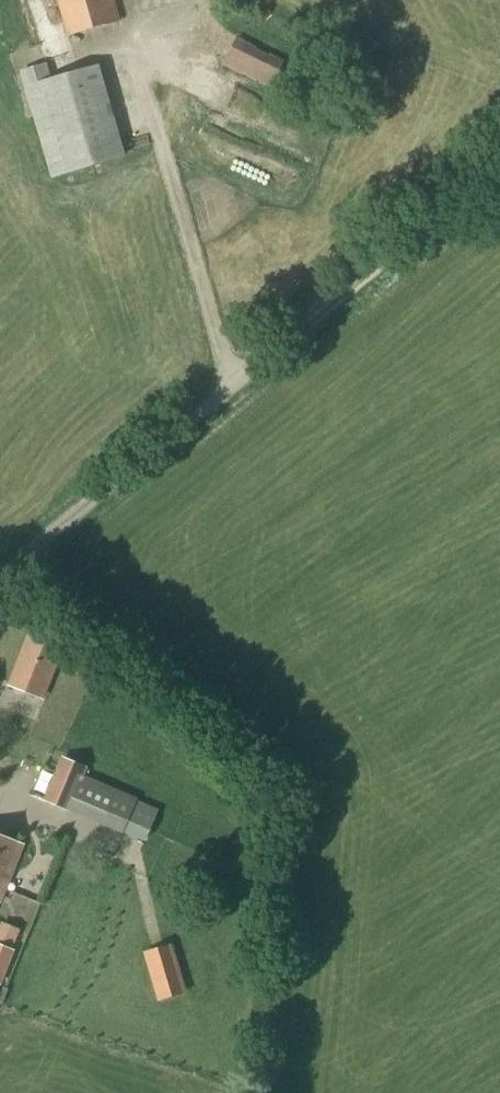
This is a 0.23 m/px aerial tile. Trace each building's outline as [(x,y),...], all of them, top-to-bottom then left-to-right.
[(68,38),(120,22),(112,0),(56,0),(68,38)] [(271,89),(283,60),(236,38),(223,67),(271,89)] [(52,79),(47,63),(19,72),(51,179),(126,158),(98,65),(52,79)] [(43,701),(66,644),(29,629),(6,686),(43,701)] [(145,842),(158,811),(136,801),(137,799),(83,776),(87,768),(60,757),(43,800),(51,803),(66,810),(66,811),(123,834),(123,833),(145,842)] [(5,889),(22,846),(0,837),(0,901),(5,889)] [(0,926),(0,983),(13,951),(11,950),(19,929),(2,922),(0,926)] [(172,943),(142,952),(156,1001),(186,992),(172,943)]
